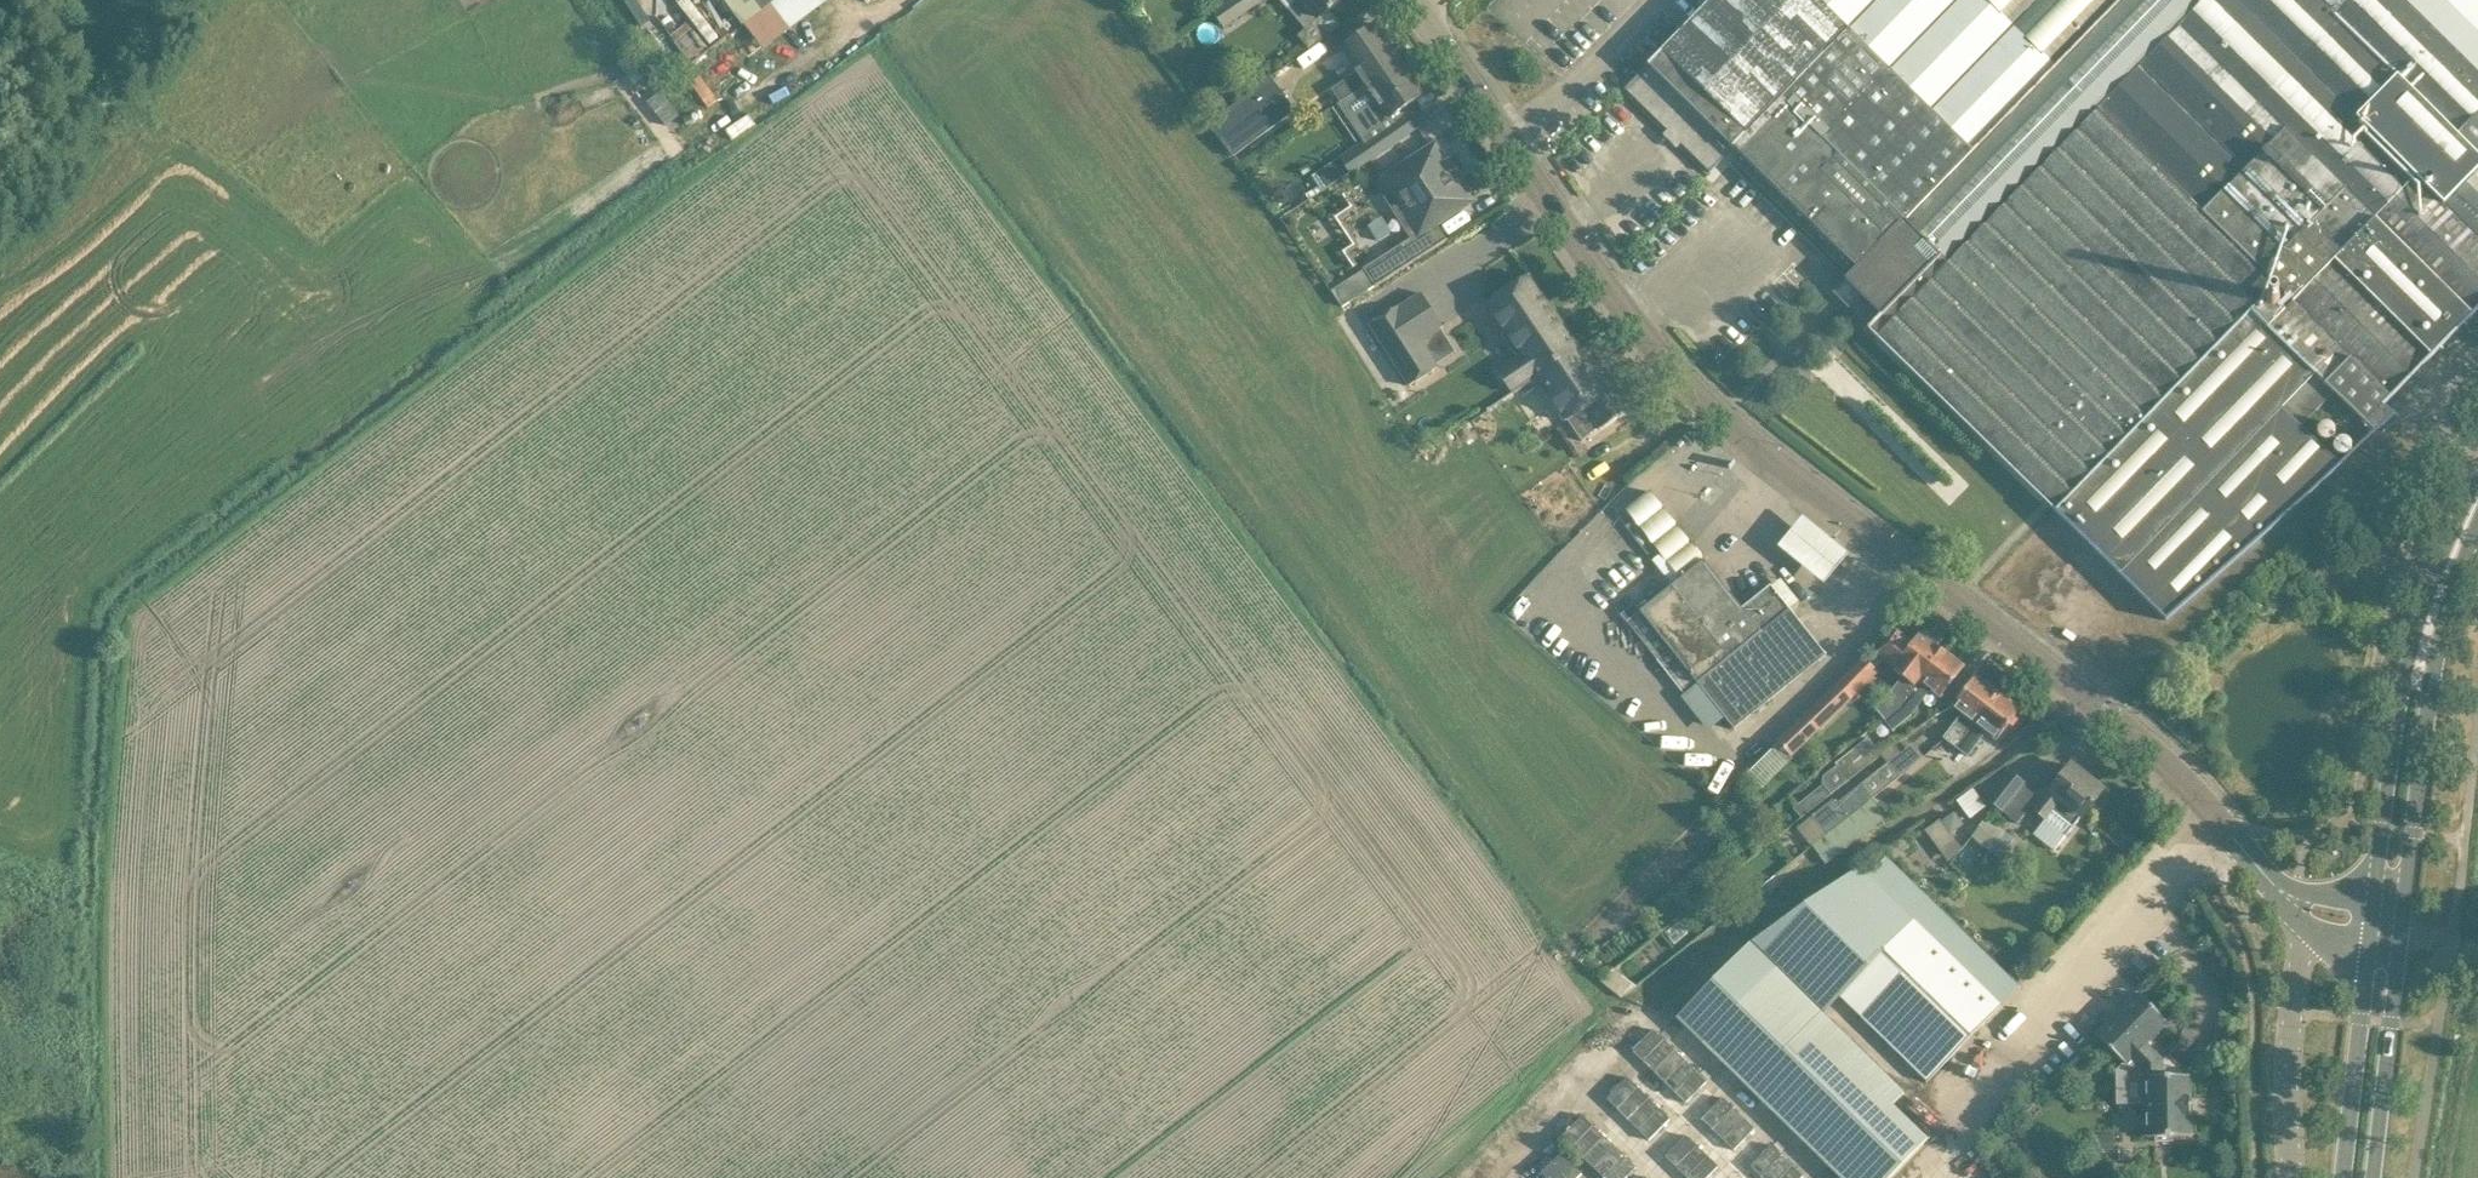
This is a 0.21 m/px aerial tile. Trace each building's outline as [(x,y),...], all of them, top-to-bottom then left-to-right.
[(761,12),(762,12),(778,0),(753,0),(761,12)] [(1212,11),(1224,27),(1263,0),(1229,0),(1212,11)] [(1287,10),(1300,0),(1279,0),(1287,10)] [(1318,21),(1297,38),(1301,43),(1307,50),(1341,26),(1328,12),(1343,0),(1301,0),(1318,21)] [(1625,89),(1667,130),(1663,135),(1677,149),(1681,144),(1710,173),(1734,148),(1857,268),(1835,289),(1832,292),(1869,328),(1868,329),(2054,512),(2055,511),(2166,621),(2303,501),(2341,465),(2299,425),(2331,391),(2375,433),(2394,415),(2384,405),(2477,309),(2477,0),(1712,0),(1625,89)] [(675,34),(694,59),(711,46),(692,21),(675,34)] [(1359,73),(1332,91),(1341,103),(1350,96),(1366,85),(1401,61),(1376,26),(1343,50),(1359,73)] [(1170,31),(1154,41),(1159,49),(1175,39),(1170,31)] [(1301,43),(1288,53),(1293,59),(1307,50),(1301,43)] [(1341,103),(1337,105),(1347,119),(1352,126),(1362,140),(1393,118),(1397,119),(1407,113),(1407,108),(1424,96),(1401,61),(1366,85),(1350,96),(1341,103)] [(1271,78),(1209,123),(1234,157),(1296,112),(1271,78)] [(661,91),(648,101),(665,122),(678,112),(661,91)] [(1366,142),(1340,159),(1350,174),(1376,157),(1366,142)] [(1435,144),(1385,177),(1393,191),(1384,197),(1411,240),(1472,202),(1470,199),(1473,197),(1463,182),(1461,183),(1435,144)] [(1366,268),(1378,286),(1413,263),(1402,246),(1366,268)] [(1529,275),(1487,306),(1505,334),(1501,336),(1516,357),(1519,355),(1537,380),(1580,350),(1561,322),(1558,323),(1551,312),(1553,310),(1529,275)] [(1343,283),(1331,291),(1342,307),(1354,299),(1343,283)] [(1398,306),(1369,326),(1408,387),(1438,367),(1421,341),(1441,328),(1419,293),(1398,306)] [(1580,350),(1537,380),(1581,442),(1623,415),(1580,350)] [(1847,550),(1803,514),(1778,544),(1822,581),(1847,550)] [(1662,556),(1654,563),(1672,585),(1680,579),(1667,564),(1662,556)] [(1640,611),(1628,621),(1631,625),(1642,638),(1659,659),(1708,722),(1720,712),(1734,728),(1764,704),(1807,670),(1826,655),(1789,609),(1771,586),(1742,609),(1704,560),(1685,575),(1680,579),(1672,585),(1670,587),(1640,611)] [(1634,604),(1622,614),(1628,621),(1640,611),(1634,604)] [(1875,707),(1884,718),(1900,705),(1942,650),(1920,633),(1912,643),(1897,631),(1878,657),(1893,668),(1896,664),(1907,672),(1889,696),(1875,707)] [(1900,705),(1884,718),(1893,730),(1912,714),(1930,689),(1941,697),(1964,666),(1942,650),(1900,705)] [(1827,695),(1782,739),(1795,753),(1849,700),(1878,672),(1865,658),(1836,686),(1827,695)] [(1945,739),(1956,747),(1998,692),(1976,675),(1961,695),(1952,706),(1963,714),(1945,739)] [(1998,692),(1956,747),(1968,756),(1986,732),(1997,740),(2020,709),(1998,692)] [(1794,808),(1802,817),(1881,755),(1868,739),(1836,763),(1838,765),(1824,776),(1823,784),(1794,808)] [(1798,828),(1812,846),(1923,756),(1913,744),(1902,753),(1895,744),(1882,755),(1888,763),(1839,803),(1833,800),(1798,828)] [(1734,764),(1715,784),(1723,792),(1743,772),(1734,764)] [(2046,787),(2031,807),(2046,819),(2035,832),(2056,849),(2069,833),(2082,816),(2082,817),(2103,791),(2070,765),(2051,790),(2046,787)] [(1986,799),(2002,811),(2025,783),(2009,770),(1986,799)] [(1969,819),(1985,804),(1969,786),(1953,801),(1969,819)] [(1954,814),(1943,822),(1951,833),(1962,825),(1954,814)] [(1992,851),(2006,832),(1987,817),(1972,836),(1992,851)] [(1839,996),(1927,1081),(2001,1006),(1861,869),(1759,952),(1822,1013),(1839,996)] [(1750,943),(1677,1017),(1841,1177),(1889,1177),(1927,1139),(1892,1106),(1904,1093),(1822,1013),(1759,952),(1750,943)] [(1615,969),(1600,980),(1621,997),(1637,985),(1615,969)] [(2138,993),(2096,1036),(2125,1064),(2118,1071),(2118,1105),(2147,1104),(2147,1137),(2156,1137),(2156,1141),(2173,1141),(2173,1137),(2190,1137),(2189,1076),(2162,1076),(2162,1061),(2145,1044),(2167,1022),(2138,993)] [(1681,1102),(1703,1078),(1648,1027),(1626,1052),(1681,1102)] [(1644,1141),(1668,1118),(1625,1073),(1601,1096),(1644,1141)] [(1727,1149),(1753,1126),(1723,1094),(1698,1117),(1727,1149)] [(1634,1165),(1578,1112),(1555,1137),(1599,1177),(1622,1177),(1634,1165)] [(1662,1154),(1687,1177),(1701,1177),(1715,1164),(1682,1133),(1662,1154)] [(1751,1156),(1762,1177),(1796,1177),(1778,1142),(1751,1156)] [(1541,1177),(1570,1177),(1576,1172),(1556,1152),(1535,1172),(1541,1177)]
